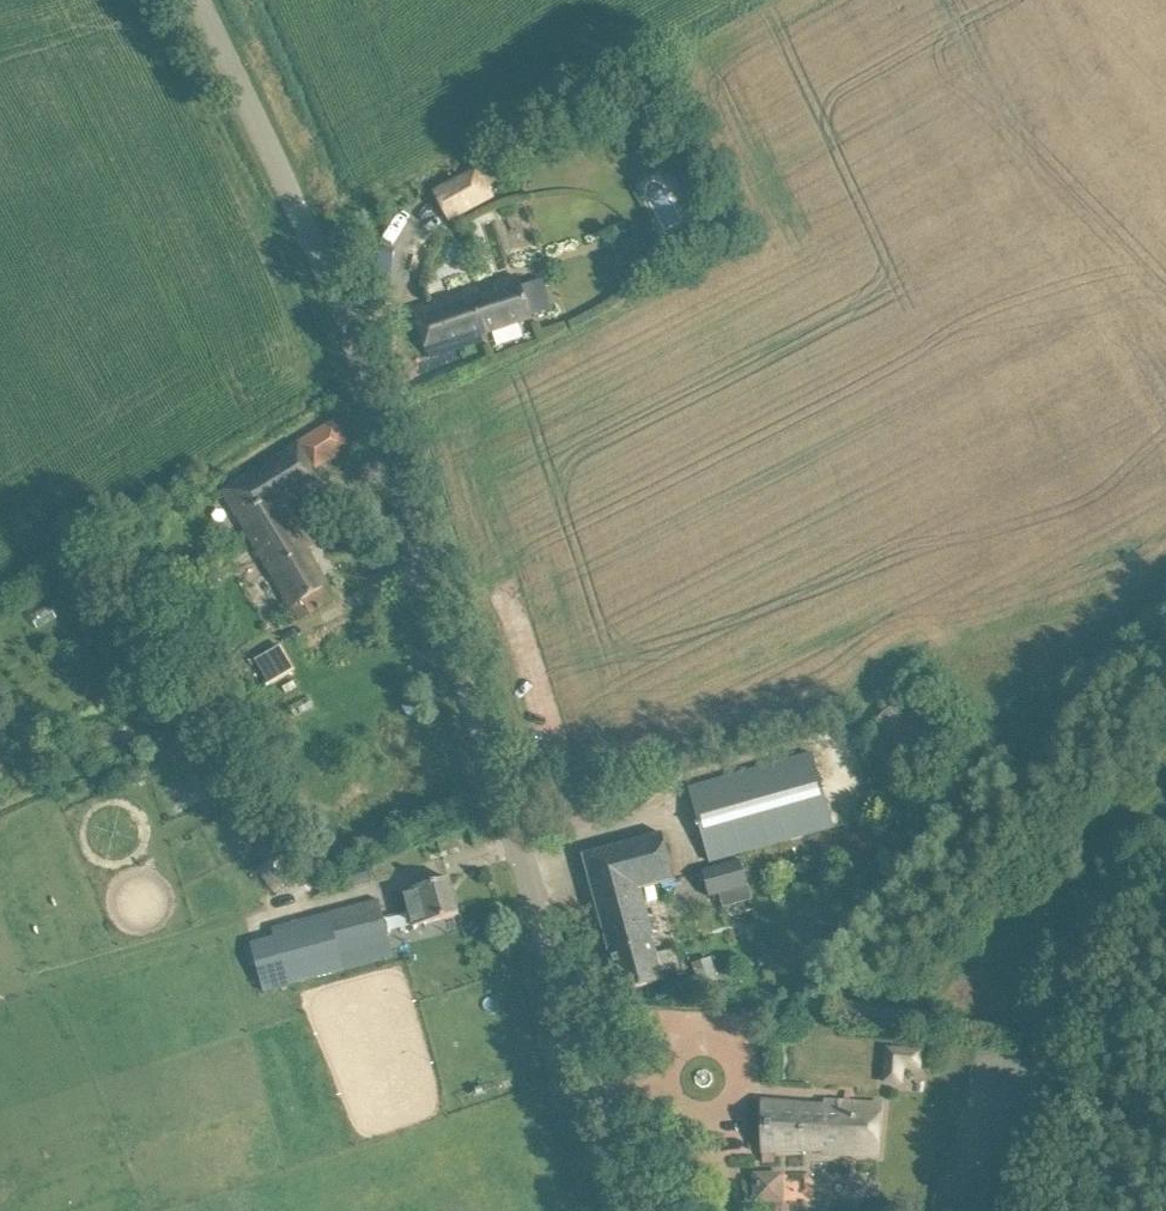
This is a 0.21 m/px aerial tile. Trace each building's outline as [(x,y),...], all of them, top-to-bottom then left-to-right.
[(478,166),(460,176),(434,190),(450,219),(494,195),(478,166)] [(550,310),(545,295),(540,281),(522,287),(518,274),(414,310),(431,357),(487,338),(486,335),(532,318),(531,316),(550,310)] [(334,420),(314,433),(220,489),(245,529),(289,506),(324,485),(315,470),(352,447),(334,420)] [(313,546),(289,506),(245,529),(239,533),(242,538),(248,535),(269,570),(268,570),(291,607),(292,607),(300,619),(310,614),(336,599),(307,550),(313,546)] [(270,684),(289,673),(275,648),(255,659),(270,684)] [(710,863),(751,852),(834,828),(813,751),(688,786),(710,863)] [(664,832),(606,848),(582,854),(620,993),(666,981),(664,972),(681,967),(676,950),(660,955),(656,941),(657,941),(643,890),(677,881),(664,832)] [(741,860),(703,870),(710,897),(723,894),(748,887),(741,860)] [(258,870),(275,893),(287,885),(270,861),(258,870)] [(450,878),(427,885),(404,891),(413,927),(460,914),(450,878)] [(274,936),(250,942),(264,993),(292,985),(294,984),(319,978),(378,961),(374,945),(391,941),(380,898),(272,927),(274,936)] [(918,1055),(890,1052),(887,1079),(897,1080),(899,1064),(917,1066),(918,1055)] [(881,1105),(849,1103),(825,1101),(825,1106),(762,1101),(763,1151),(763,1162),(776,1162),(775,1149),(821,1149),(821,1153),(878,1152),(881,1105)] [(782,1189),(754,1190),(754,1204),(782,1204),(782,1189)]
